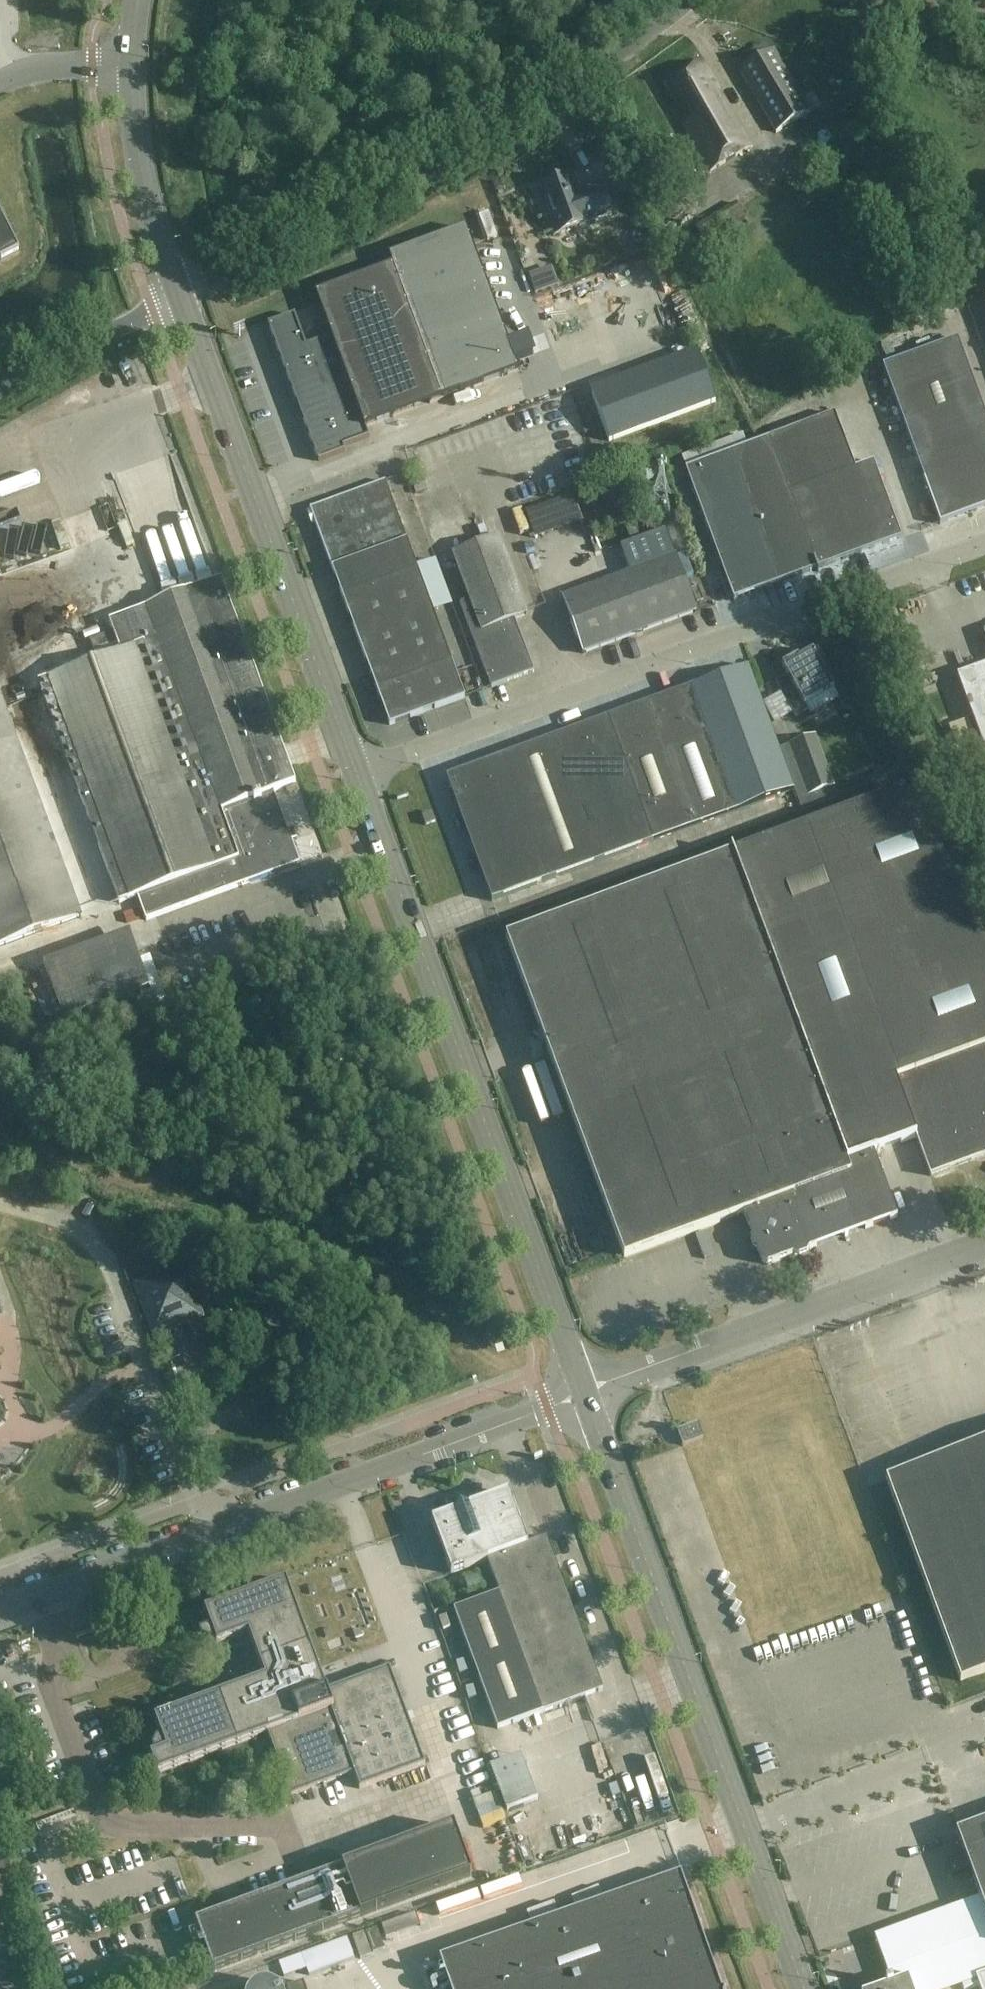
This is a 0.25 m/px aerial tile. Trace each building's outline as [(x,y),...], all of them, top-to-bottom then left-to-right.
[(743,67),(738,70),(776,132),(812,110),(774,48),(769,51),(765,43),(738,59),(743,67)] [(752,148),(702,61),(666,82),(680,106),(675,109),(710,171),(752,148)] [(696,178),(673,136),(649,150),(672,192),(657,200),(672,227),(695,215),(679,187),(696,178)] [(555,235),(612,214),(601,185),(577,194),(570,176),(540,187),(542,191),(539,192),(555,235)] [(19,252),(0,214),(0,262),(19,252)] [(267,325),(302,417),(319,464),(346,452),(346,451),(345,451),(344,448),(370,438),(366,427),(460,392),(461,393),(482,385),(481,385),(519,371),(466,228),(389,257),(392,266),(316,294),(318,299),(294,307),(296,314),(267,325)] [(888,364),(883,366),(940,524),(984,508),(984,413),(958,339),(943,344),(888,364)] [(590,385),(593,395),(610,440),(715,401),(694,346),(590,385)] [(682,457),(686,470),(735,600),(901,539),(873,462),(856,469),(836,415),(748,447),(743,434),(682,457)] [(0,463),(0,480),(52,461),(46,446),(0,463)] [(441,632),(386,482),(313,509),(312,508),(310,509),(366,660),(441,632)] [(537,536),(583,518),(577,502),(531,519),(537,536)] [(58,532),(66,558),(80,554),(72,528),(58,532)] [(500,538),(453,555),(469,600),(460,604),(491,688),(534,672),(515,619),(528,615),(500,538)] [(697,613),(676,557),(563,598),(583,654),(697,613)] [(272,721),(221,582),(110,622),(121,653),(38,683),(119,904),(137,897),(146,921),(220,893),(300,864),(274,792),(295,785),(272,721)] [(441,632),(366,660),(377,689),(452,661),(441,632)] [(921,643),(907,648),(911,659),(925,655),(921,643)] [(796,719),(809,712),(811,715),(839,699),(813,653),(799,661),(798,659),(799,658),(799,657),(783,666),(794,686),(783,692),(778,683),(777,684),(796,719)] [(452,661),(377,689),(390,725),(465,697),(452,661)] [(957,676),(984,752),(984,665),(957,676)] [(694,687),(628,711),(673,835),(793,791),(748,668),(694,688),(694,687)] [(0,694),(0,948),(81,918),(16,741),(17,740),(0,694)] [(448,778),(486,884),(490,893),(492,900),(492,901),(514,893),(654,842),(673,835),(628,711),(446,777),(447,778),(448,778)] [(815,736),(790,745),(806,787),(830,778),(815,736)] [(806,827),(921,1138),(917,1139),(931,1177),(984,1157),(984,931),(963,893),(903,791),(806,827)] [(432,812),(422,816),(426,826),(436,822),(432,812)] [(921,1138),(806,827),(630,893),(506,938),(624,1260),(744,1215),(761,1263),(767,1266),(898,1218),(875,1155),(917,1139),(921,1138)] [(63,1017),(149,985),(140,959),(137,951),(50,983),(63,1017)] [(153,1335),(203,1317),(185,1268),(136,1286),(153,1335)] [(233,1315),(241,1334),(258,1327),(250,1308),(233,1315)] [(229,1314),(205,1323),(210,1335),(234,1326),(229,1314)] [(76,1492),(170,1459),(152,1406),(58,1438),(76,1492)] [(699,1426),(679,1433),(684,1447),(704,1440),(699,1426)] [(886,1480),(961,1682),(984,1673),(984,1443),(886,1480)] [(602,1691),(546,1539),(528,1546),(509,1494),(432,1522),(451,1575),(488,1562),(499,1593),(454,1609),(498,1729),(602,1691)] [(208,1609),(206,1606),(193,1610),(189,1619),(195,1636),(200,1635),(201,1639),(210,1644),(215,1642),(217,1646),(248,1634),(264,1678),(154,1718),(162,1738),(156,1740),(152,1749),(154,1754),(150,1756),(157,1775),(267,1735),(291,1798),(354,1775),(360,1790),(426,1766),(390,1668),(327,1691),(287,1580),(208,1609)] [(492,1759),(505,1808),(538,1799),(525,1750),(492,1759)] [(958,1833),(967,1857),(949,1863),(954,1877),(972,1871),(982,1898),(874,1938),(891,1982),(885,1984),(886,1986),(879,1988),(952,1988),(962,1985),(963,1988),(973,1988),(979,1987),(980,1988),(984,1988),(984,1823),(958,1833)] [(472,1876),(454,1827),(196,1922),(213,1969),(472,1876)] [(681,1875),(439,1959),(450,1988),(720,1988),(681,1875)] [(373,1953),(384,1949),(377,1928),(366,1932),(373,1953)] [(372,1955),(364,1933),(352,1937),(361,1959),(372,1955)]
